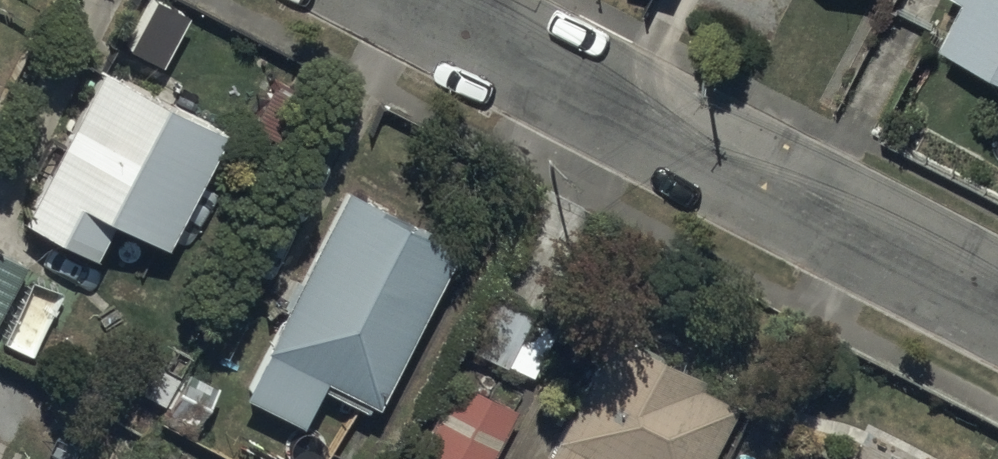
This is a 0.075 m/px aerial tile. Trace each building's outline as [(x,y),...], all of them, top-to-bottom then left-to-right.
[(939,29),(997,59),(997,0),(953,0),(939,29)] [(19,210),(86,244),(104,207),(160,235),(219,118),(96,57),(19,210)] [(296,410),(318,364),(372,391),(452,230),(342,176),(236,382),(296,410)] [(0,241),(0,313),(28,254),(0,241)] [(539,376),(562,322),(497,294),(473,347),(539,376)] [(689,376),(694,366),(607,323),(540,456),(544,458),(696,458),(728,396),(689,376)] [(525,408),(463,379),(426,454),(437,458),(500,458),(525,408)] [(849,446),(842,458),(874,458),(849,446)]
